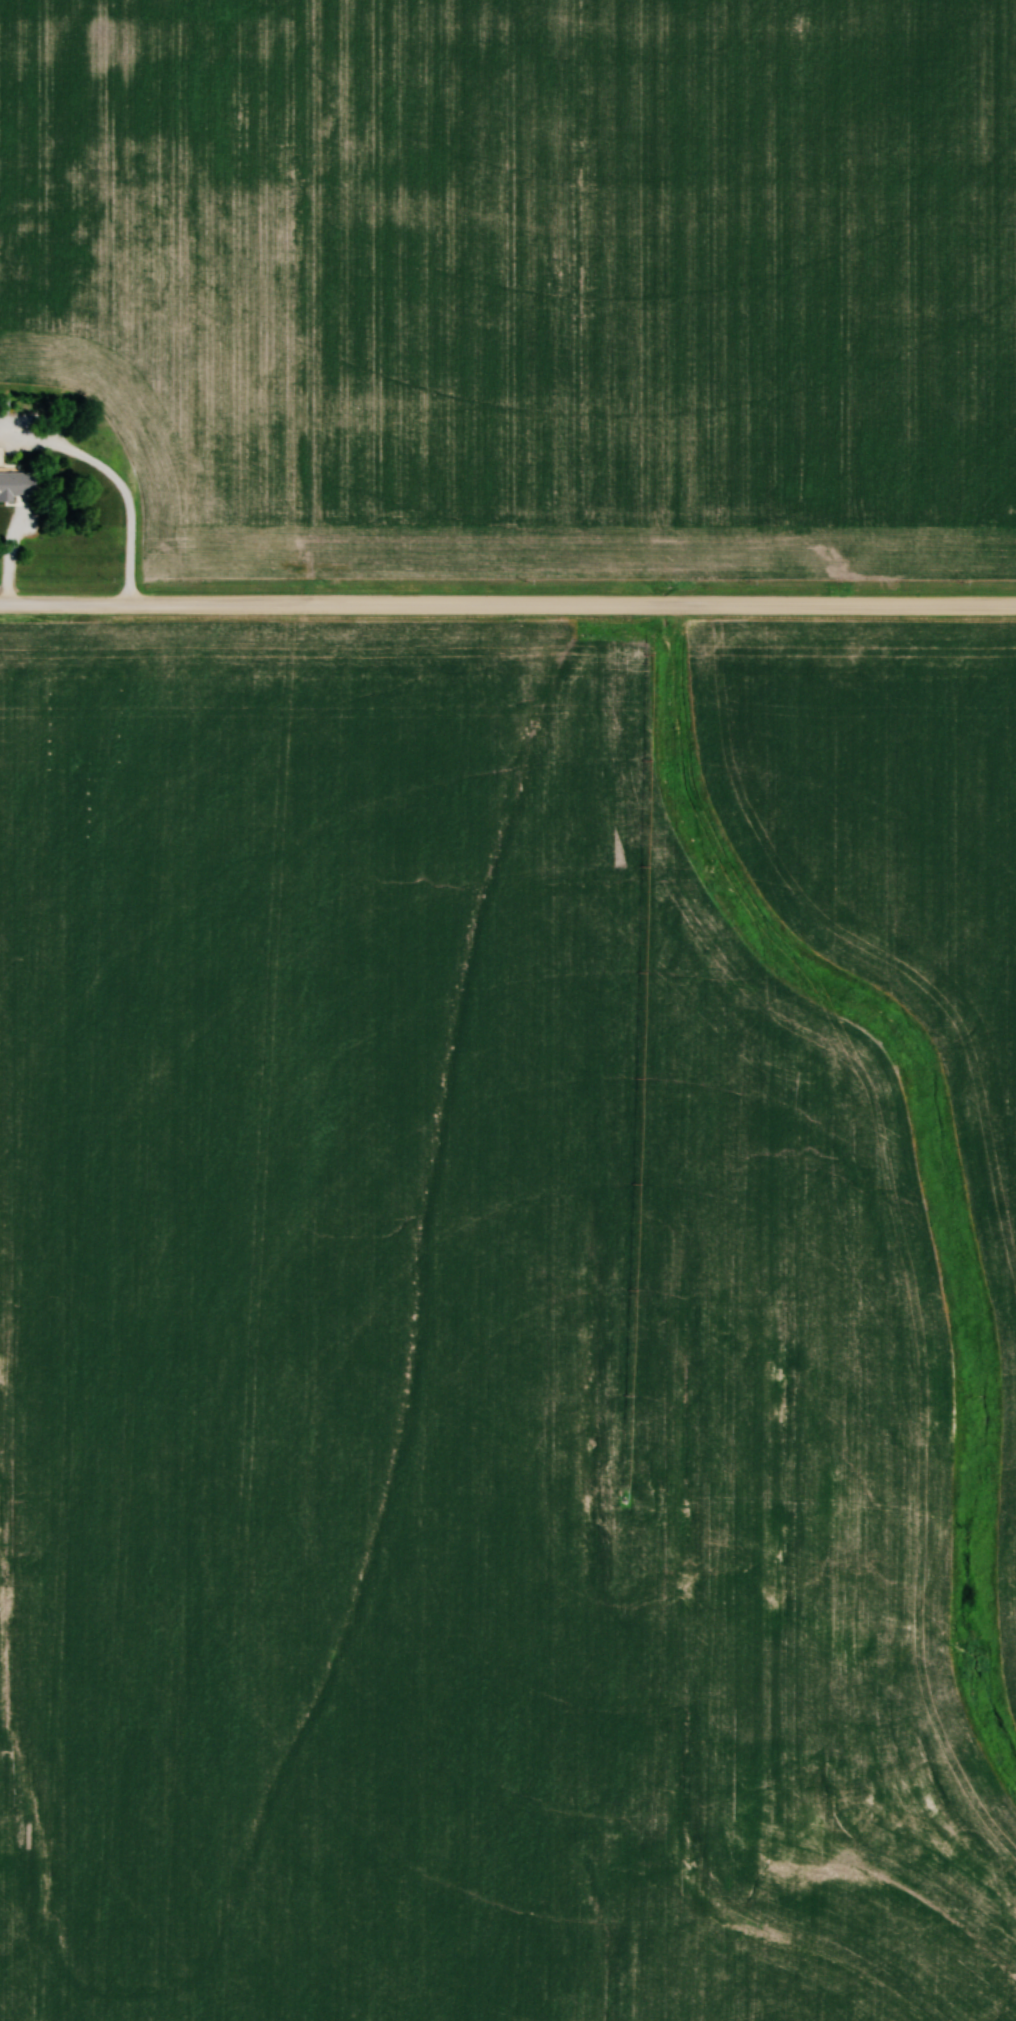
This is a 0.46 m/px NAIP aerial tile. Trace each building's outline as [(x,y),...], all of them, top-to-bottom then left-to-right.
[(10,500),(10,495),(28,495),(28,471),(0,471),(0,500),(10,500)]
